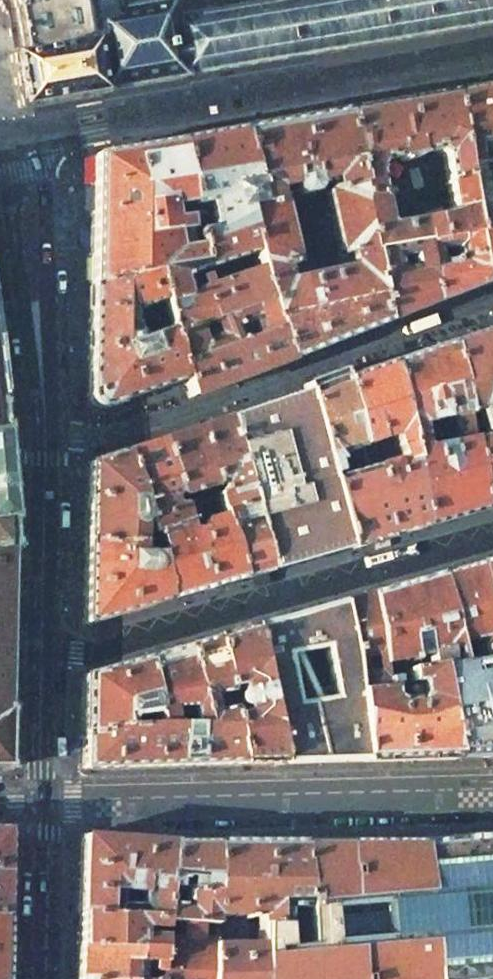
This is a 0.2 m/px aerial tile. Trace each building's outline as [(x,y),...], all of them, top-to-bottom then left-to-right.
[(171,22),(168,4),(114,12),(112,0),(0,0),(0,6),(1,6),(2,12),(4,11),(11,55),(9,56),(17,109),(100,95),(100,93),(181,79),(181,77),(492,24),(492,0),(305,0),(171,22)] [(450,93),(464,177),(486,173),(483,162),(492,161),(492,151),(492,143),(492,86),(481,88),(450,93)] [(344,112),(356,185),(359,200),(377,197),(411,190),(420,188),(464,177),(450,93),(384,105),(344,112)] [(286,122),(240,130),(240,131),(259,208),(276,204),(275,203),(272,191),(290,188),(291,193),(297,197),(308,195),(312,189),(313,193),(325,190),(324,193),(356,185),(344,112),(286,122)] [(206,137),(178,142),(190,207),(205,205),(206,215),(200,216),(202,228),(204,232),(194,233),(195,236),(201,270),(201,271),(253,254),(244,212),(259,208),(240,131),(206,137)] [(92,224),(91,286),(153,272),(179,277),(201,271),(201,270),(195,236),(183,238),(181,230),(193,228),(190,207),(178,142),(178,141),(131,149),(93,156),(92,224)] [(464,177),(482,284),(483,284),(492,281),(492,214),(486,173),(464,177)] [(482,284),(464,177),(420,188),(423,198),(446,193),(449,210),(449,211),(448,213),(447,215),(445,216),(417,221),(431,303),(458,293),(482,284)] [(259,208),(244,212),(253,254),(257,270),(287,359),(337,340),(381,323),(359,200),(356,185),(324,193),(324,194),(336,251),(339,253),(348,251),(352,268),(324,275),(323,272),(322,271),(320,270),(318,269),(318,267),(313,268),(313,270),(311,272),(310,274),(310,276),(311,278),(302,280),(300,271),(290,273),(288,265),(290,262),(277,205),(276,204),(259,208)] [(377,197),(359,200),(381,323),(407,313),(431,303),(417,221),(401,224),(399,210),(415,208),(411,190),(377,197)] [(179,277),(153,272),(184,380),(189,398),(240,379),(289,361),(287,359),(257,270),(199,290),(186,296),(179,277)] [(89,346),(88,397),(88,398),(90,402),(91,404),(94,405),(102,407),(133,397),(174,383),(184,380),(153,272),(91,286),(89,346)] [(448,344),(463,415),(478,411),(483,436),(468,440),(482,511),(483,512),(491,510),(492,509),(492,329),(482,332),(455,341),(448,344)] [(389,363),(406,444),(465,428),(463,415),(448,344),(441,346),(389,363)] [(406,444),(389,363),(365,371),(351,376),(360,415),(366,414),(373,442),(393,436),(400,463),(410,460),(406,444)] [(305,392),(329,479),(366,469),(360,447),(343,379),(341,372),(318,379),(303,385),(305,392)] [(373,442),(366,414),(360,415),(351,376),(343,379),(360,447),(373,442)] [(225,418),(249,502),(267,571),(276,569),(338,551),(348,548),(329,479),(305,392),(262,406),(225,418)] [(8,549),(11,549),(10,544),(8,544),(8,494),(16,493),(15,485),(7,486),(6,475),(6,464),(13,463),(13,455),(5,456),(1,428),(0,417),(0,551),(8,549)] [(158,440),(177,497),(179,497),(210,488),(212,485),(213,484),(213,481),(219,482),(220,486),(220,488),(219,490),(214,494),(218,512),(220,511),(249,502),(225,418),(185,431),(158,440)] [(410,460),(424,527),(472,514),(482,511),(468,440),(465,428),(406,444),(410,460)] [(131,477),(144,518),(147,526),(149,533),(185,522),(177,497),(158,440),(137,447),(121,452),(130,476),(131,477)] [(121,452),(87,463),(86,506),(85,543),(137,541),(137,530),(136,526),(144,518),(131,477),(130,476),(121,452)] [(329,479),(348,548),(387,537),(424,527),(410,460),(400,463),(390,465),(390,464),(388,463),(366,469),(329,479)] [(267,571),(249,502),(220,511),(240,580),(267,571)] [(155,554),(161,576),(163,602),(203,590),(240,580),(220,511),(218,512),(185,522),(149,533),(155,554)] [(147,526),(137,530),(137,541),(138,553),(155,554),(149,533),(147,526)] [(137,541),(85,543),(85,585),(85,622),(85,623),(163,602),(161,576),(155,554),(138,553),(137,541)] [(475,563),(492,652),(492,558),(475,563)] [(437,574),(458,665),(492,660),(492,652),(475,563),(437,574)] [(368,594),(377,656),(380,676),(383,676),(388,687),(407,684),(405,670),(437,667),(458,665),(437,574),(368,594)] [(368,594),(340,602),(355,694),(388,688),(388,687),(383,676),(380,676),(380,677),(363,679),(361,659),(377,656),(368,594)] [(267,703),(275,730),(280,763),(300,762),(309,761),(364,761),(355,694),(340,602),(286,617),(252,626),(267,703)] [(213,638),(239,764),(253,764),(280,763),(275,730),(267,703),(252,626),(228,633),(213,638)] [(201,727),(155,728),(138,728),(128,728),(127,726),(81,737),(81,769),(161,766),(239,764),(213,638),(195,642),(184,645),(201,727)] [(144,657),(153,711),(155,728),(201,727),(184,645),(158,653),(144,657)] [(144,657),(83,675),(82,709),(81,737),(127,726),(128,728),(138,728),(138,712),(153,711),(144,657)] [(492,758),(492,660),(458,665),(437,667),(455,759),(492,758)] [(364,761),(455,759),(437,667),(405,670),(407,684),(388,687),(388,688),(355,694),(364,761)] [(79,913),(161,916),(162,884),(163,874),(166,873),(170,843),(121,839),(81,836),(80,878),(79,913)] [(433,978),(492,978),(492,837),(419,844),(433,978)] [(210,932),(257,933),(257,926),(303,928),(300,843),(259,843),(215,843),(214,843),(211,893),(162,884),(161,916),(161,917),(178,920),(210,925),(210,932)] [(211,893),(214,843),(186,843),(170,843),(166,873),(163,874),(162,884),(211,893)] [(345,843),(319,843),(300,843),(303,928),(257,926),(257,933),(258,978),(358,978),(345,843)] [(419,844),(419,843),(417,843),(371,843),(345,843),(358,978),(433,978),(419,844)] [(161,916),(79,913),(78,933),(78,946),(159,949),(160,937),(161,917),(161,916)] [(157,978),(208,978),(210,932),(210,925),(178,920),(177,938),(160,937),(159,949),(157,978)] [(257,933),(210,932),(208,978),(258,978),(257,933)] [(159,949),(78,946),(76,978),(157,978),(159,949)]
